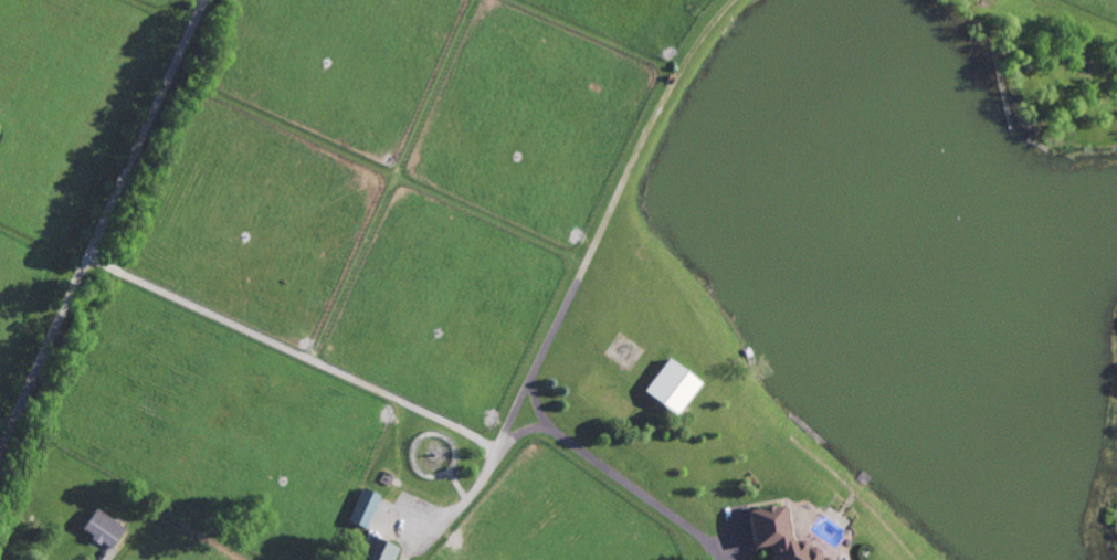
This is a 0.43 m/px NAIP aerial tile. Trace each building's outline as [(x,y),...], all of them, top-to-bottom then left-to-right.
[(700,381),(666,357),(642,390),(676,415),(700,381)] [(347,519),(364,527),(379,494),(362,486),(347,519)] [(752,546),(767,544),(770,559),(827,559),(826,559),(817,553),(817,550),(798,538),(789,540),(785,508),(778,504),(746,509),(752,546)] [(111,547),(123,524),(92,509),(80,531),(111,547)] [(364,533),(354,559),(390,559),(395,545),(364,533)]
